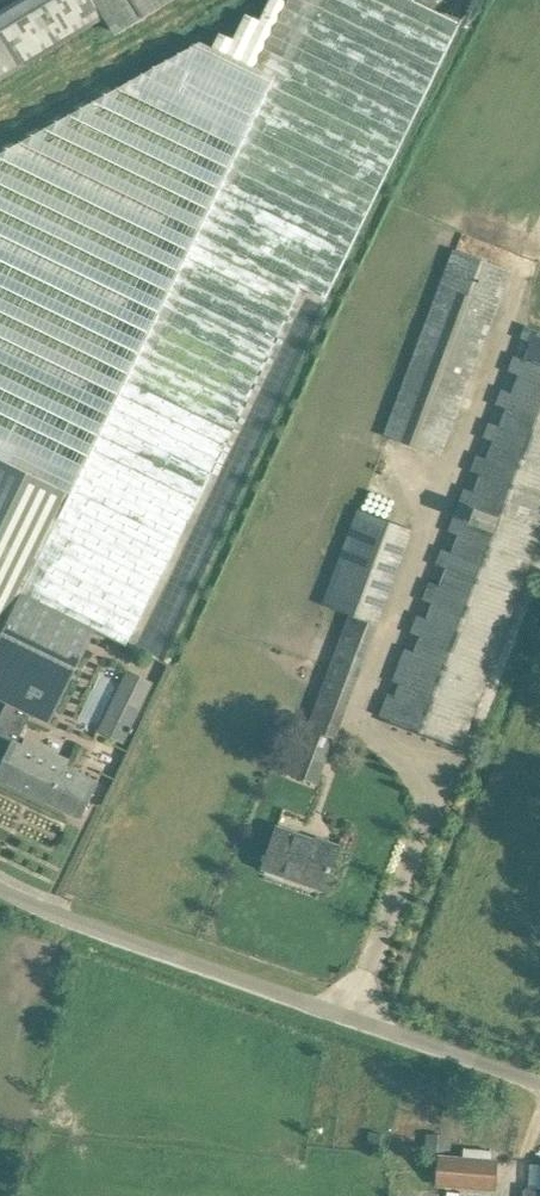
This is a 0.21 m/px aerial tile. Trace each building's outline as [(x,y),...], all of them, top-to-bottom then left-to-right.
[(22,593),(93,627),(127,644),(300,288),(324,299),(458,23),(410,0),(288,0),(287,2),(283,0),(269,0),(260,20),(245,14),(233,39),(218,33),(211,47),(255,68),(251,76),(270,85),(71,492),(22,593)] [(105,18),(115,35),(173,0),(94,0),(105,18)] [(71,492),(270,85),(251,76),(255,68),(211,47),(200,41),(191,46),(0,153),(0,458),(71,492)] [(440,454),(509,271),(455,250),(386,434),(440,454)] [(381,715),(461,745),(539,535),(539,331),(527,326),(381,715)] [(13,613),(22,595),(22,593),(71,492),(0,458),(0,640),(13,613)] [(377,623),(413,530),(359,510),(322,605),(349,615),(335,653),(308,725),(335,735),(377,623)] [(7,703),(30,714),(46,722),(59,697),(83,648),(93,627),(22,593),(22,595),(13,613),(0,640),(0,699),(7,703)] [(529,678),(539,682),(539,651),(529,678)] [(154,682),(134,673),(111,720),(130,729),(131,730),(154,682)] [(41,744),(25,736),(22,744),(12,739),(0,765),(0,779),(81,818),(89,801),(91,797),(93,793),(99,781),(67,765),(38,751),(41,744)] [(325,885),(333,862),(339,845),(317,838),(317,840),(277,827),(263,868),(285,876),(287,871),(325,885)] [(429,1135),(428,1149),(441,1150),(442,1136),(429,1135)] [(495,1187),(495,1185),(497,1161),(439,1157),(437,1183),(495,1187)] [(526,1187),(525,1195),(539,1195),(539,1188),(526,1187)]
